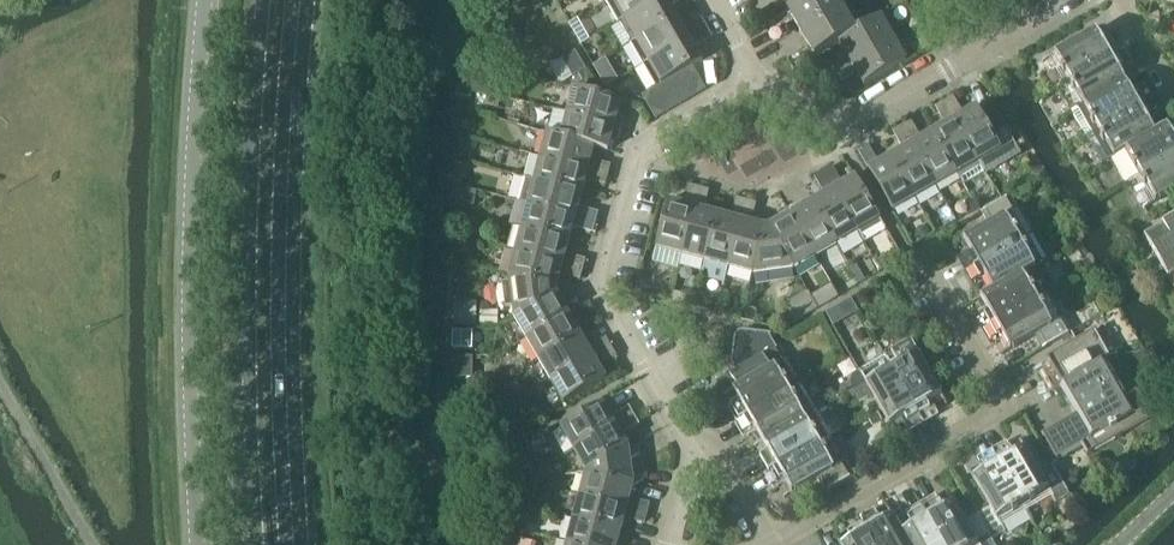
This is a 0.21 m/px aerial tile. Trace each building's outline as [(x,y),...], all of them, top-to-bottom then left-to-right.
[(611,0),(623,21),(660,0),(612,0),(611,0)] [(623,21),(636,43),(677,19),(670,7),(682,0),(660,0),(623,21)] [(791,18),(821,0),(780,0),(791,18)] [(791,18),(815,60),(839,47),(838,46),(855,35),(855,34),(835,0),(821,0),(791,18)] [(773,8),(760,16),(763,21),(769,31),(782,23),(773,8)] [(677,19),(636,43),(648,64),(707,30),(702,20),(684,31),(677,19)] [(845,58),(827,68),(833,78),(892,42),(880,20),(855,34),(855,35),(838,46),(839,47),(845,58)] [(782,23),(769,31),(775,42),(788,34),(782,23)] [(1057,91),(1119,55),(1104,29),(1042,65),(1057,91)] [(707,30),(648,64),(661,86),(667,82),(679,75),(692,68),(702,62),(694,49),(712,39),(707,30)] [(892,42),(833,78),(838,87),(855,76),(863,89),(905,65),(892,42)] [(575,52),(561,60),(571,78),(575,75),(584,71),(585,70),(575,52)] [(1072,116),(1134,80),(1119,55),(1057,91),(1072,116)] [(801,57),(788,64),(794,73),(806,66),(801,57)] [(692,68),(679,75),(693,98),(705,91),(692,68)] [(584,71),(575,75),(580,85),(589,80),(584,71)] [(679,75),(667,82),(680,105),(693,98),(679,75)] [(1087,142),(1149,106),(1134,80),(1072,116),(1087,142)] [(659,85),(653,89),(667,113),(680,105),(667,82),(661,86),(660,87),(659,85)] [(458,87),(457,97),(471,99),(472,88),(466,87),(463,87),(458,87)] [(653,89),(641,96),(643,100),(655,120),(667,113),(653,89)] [(574,90),(567,114),(621,129),(624,119),(616,117),(620,103),(601,98),(574,90)] [(952,98),(943,104),(978,165),(984,176),(1006,163),(992,138),(1005,130),(992,107),(978,114),(975,109),(962,116),(952,98)] [(944,127),(931,134),(956,177),(957,177),(963,187),(984,176),(978,165),(943,104),(934,109),(944,127)] [(1149,106),(1087,142),(1098,160),(1102,167),(1113,161),(1164,132),(1164,131),(1149,106)] [(554,110),(547,134),(561,138),(593,148),(607,151),(611,137),(618,139),(621,129),(567,114),(554,110)] [(910,122),(901,128),(935,189),(956,177),(931,134),(920,140),(910,122)] [(1113,161),(1128,186),(1173,160),(1173,125),(1164,131),(1164,132),(1113,161)] [(901,150),(888,158),(913,201),(935,189),(901,128),(891,133),(901,150)] [(547,134),(540,158),(608,176),(611,167),(589,161),(593,148),(561,138),(547,134)] [(867,147),(857,153),(891,214),(913,201),(888,158),(876,165),(867,147)] [(540,158),(534,182),(581,194),(584,182),(605,188),(608,176),(540,158)] [(1128,186),(1143,212),(1173,194),(1173,160),(1128,186)] [(862,244),(885,231),(855,178),(841,186),(830,167),(821,173),(856,233),(862,244)] [(452,173),(449,184),(463,187),(467,176),(452,173)] [(856,233),(821,173),(812,178),(823,197),(811,204),(835,245),(856,233)] [(527,180),(520,203),(527,205),(595,224),(598,213),(577,207),(581,194),(534,182),(527,180)] [(679,255),(698,188),(689,186),(683,206),(668,201),(655,248),(679,255)] [(702,262),(715,215),(703,212),(709,191),(698,188),(679,255),(702,262)] [(726,268),(745,202),(736,199),(730,219),(715,215),(702,262),(703,262),(701,270),(702,270),(703,268),(707,269),(707,277),(723,281),(726,268)] [(969,273),(1031,238),(1009,199),(980,215),(988,229),(955,247),(969,273)] [(750,275),(763,229),(750,225),(756,205),(745,202),(726,268),(750,275)] [(814,258),(835,245),(811,204),(800,210),(796,205),(787,210),(814,258)] [(527,205),(521,228),(568,241),(572,228),(592,234),(595,224),(527,205)] [(793,270),(814,258),(787,210),(777,215),(780,221),(768,229),(793,270)] [(1142,236),(1166,277),(1173,272),(1173,217),(1142,236)] [(521,228),(514,252),(582,271),(585,261),(564,254),(568,241),(521,228)] [(789,272),(793,270),(768,229),(763,229),(750,275),(752,276),(789,272)] [(984,299),(1034,271),(1046,264),(1031,238),(969,273),(984,299)] [(448,252),(447,261),(456,263),(458,254),(448,252)] [(514,252),(509,275),(555,287),(559,275),(579,281),(582,271),(514,252)] [(856,266),(851,270),(860,285),(865,282),(856,266)] [(985,331),(1048,296),(1034,271),(984,299),(971,306),(985,331)] [(498,286),(497,291),(497,299),(498,303),(499,309),(502,312),(507,310),(514,310),(514,318),(556,294),(555,287),(509,275),(510,284),(504,284),(498,286)] [(793,300),(785,306),(790,315),(794,322),(795,324),(804,318),(816,311),(811,303),(806,293),(793,300)] [(556,294),(514,318),(525,338),(573,311),(568,302),(563,305),(556,294)] [(1048,296),(985,331),(1000,359),(1035,339),(1042,351),(1070,335),(1048,296)] [(573,311),(525,338),(537,359),(580,335),(573,324),(578,320),(573,311)] [(454,313),(454,325),(473,325),(473,313),(454,313)] [(738,422),(800,386),(770,334),(743,331),(739,332),(736,334),(734,338),(731,360),(731,364),(733,369),(715,379),(724,397),(723,397),(738,422)] [(453,332),(452,350),(470,350),(470,333),(453,332)] [(1125,398),(1104,363),(1111,358),(1095,332),(1045,362),(1061,388),(1060,389),(1074,414),(1039,435),(1056,463),(1081,448),(1087,459),(1151,420),(1134,392),(1125,398)] [(580,335),(537,359),(550,382),(611,347),(606,339),(588,349),(580,335)] [(885,359),(920,421),(947,406),(912,344),(885,359)] [(611,347),(550,382),(563,404),(605,380),(598,367),(616,356),(611,347)] [(474,357),(454,357),(454,379),(473,379),(474,357)] [(894,436),(920,421),(885,359),(859,374),(894,436)] [(753,448),(815,412),(800,386),(738,422),(753,448)] [(603,402),(560,427),(574,450),(634,416),(629,406),(610,417),(603,402)] [(768,473),(830,437),(815,412),(753,448),(768,473)] [(878,415),(868,420),(872,428),(882,423),(878,415)] [(634,416),(574,450),(586,471),(628,447),(627,445),(621,434),(639,425),(634,416)] [(830,437),(768,473),(784,499),(816,481),(824,494),(853,477),(830,437)] [(994,456),(1030,517),(1068,496),(1052,467),(1039,474),(1020,440),(994,456)] [(628,447),(586,471),(587,474),(634,485),(633,487),(643,481),(642,475),(632,471),(630,459),(640,455),(639,449),(627,445),(628,447)] [(991,540),(1030,517),(994,456),(968,471),(987,504),(975,511),(991,540)] [(1074,472),(1062,478),(1068,489),(1080,483),(1074,472)] [(587,474),(580,497),(646,513),(649,503),(630,498),(633,487),(634,485),(587,474)] [(923,511),(943,544),(982,544),(991,540),(975,511),(962,519),(949,496),(923,511)] [(580,497),(574,521),(620,533),(625,518),(644,523),(646,513),(580,497)] [(862,524),(874,544),(908,544),(897,526),(898,525),(888,509),(862,524)] [(897,526),(908,544),(943,544),(923,511),(898,525),(897,526)] [(567,544),(571,544),(617,544),(620,533),(574,521),(567,544)] [(862,524),(836,539),(839,544),(874,544),(862,524)]
